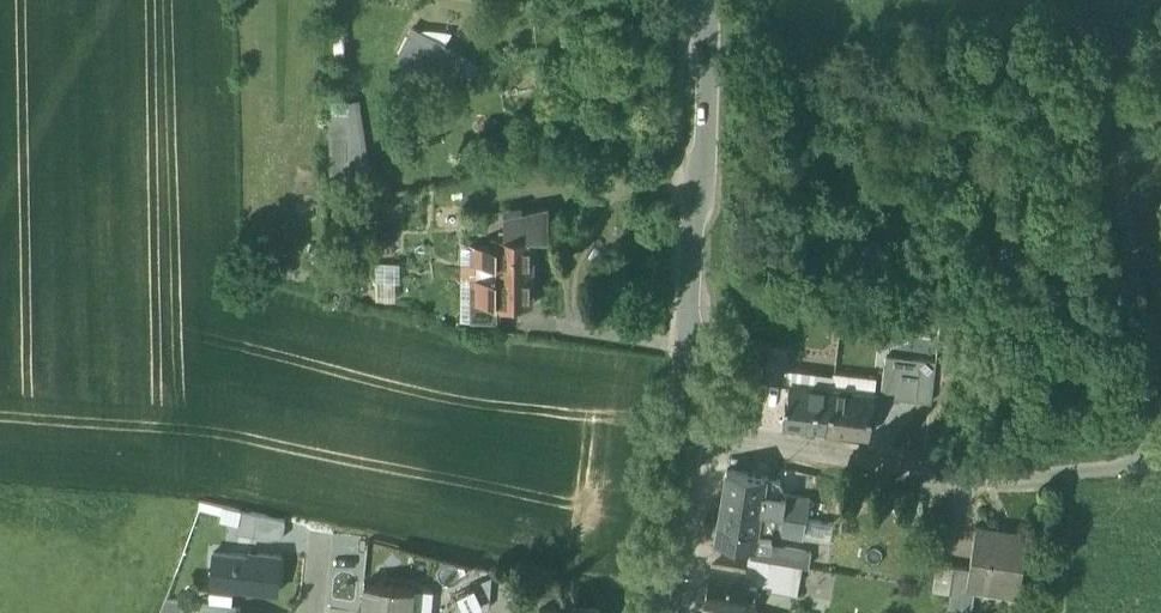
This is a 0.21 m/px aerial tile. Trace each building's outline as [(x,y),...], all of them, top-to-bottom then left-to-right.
[(465,54),(414,28),(399,57),(450,82),(465,54)] [(350,105),(332,105),(332,178),(350,178),(350,105)] [(493,235),(493,242),(476,243),(477,267),(535,265),(534,236),(547,235),(547,207),(506,216),(505,235),(493,235)] [(401,262),(378,263),(378,279),(401,279),(401,262)] [(535,265),(477,267),(477,283),(472,283),(472,317),(498,317),(498,300),(534,300),(535,265)] [(789,345),(773,343),(768,380),(784,382),(789,345)] [(887,355),(881,394),(932,400),(937,361),(887,355)] [(832,387),(790,382),(788,398),(786,398),(783,422),(827,427),(832,387)] [(875,392),(832,387),(827,427),(870,432),(875,392)] [(767,476),(728,469),(723,503),(761,510),(767,476)] [(767,476),(761,510),(784,513),(787,494),(780,478),(767,476)] [(810,498),(787,494),(784,513),(807,517),(810,498)] [(761,510),(723,503),(717,538),(753,544),(755,545),(761,510)] [(761,510),(755,545),(771,547),(771,545),(772,536),(780,532),(784,513),(761,510)] [(807,517),(784,513),(780,532),(804,537),(807,517)] [(285,523),(256,516),(254,537),(284,541),(285,523)] [(807,517),(804,537),(834,541),(836,523),(807,517)] [(1029,531),(976,523),(970,565),(967,582),(976,584),(1020,591),(1029,531)] [(755,545),(753,544),(751,557),(804,565),(810,566),(812,552),(771,545),(771,547),(755,545)] [(282,559),(259,556),(258,560),(214,556),(210,594),(233,596),(234,592),(278,596),(282,559)] [(748,571),(713,565),(706,603),(754,612),(758,583),(772,586),(772,590),(798,595),(804,565),(751,557),(748,571)] [(970,565),(937,560),(933,586),(952,589),(950,604),(972,607),(976,584),(967,582),(970,565)] [(388,585),(388,587),(364,585),(362,612),(412,612),(414,589),(393,587),(393,585),(388,585)] [(456,593),(465,612),(481,612),(482,612),(470,587),(456,593)] [(570,592),(542,590),(540,604),(568,607),(570,592)] [(163,612),(195,612),(196,607),(166,604),(163,612)] [(540,604),(540,612),(600,612),(600,609),(568,607),(540,604)]
